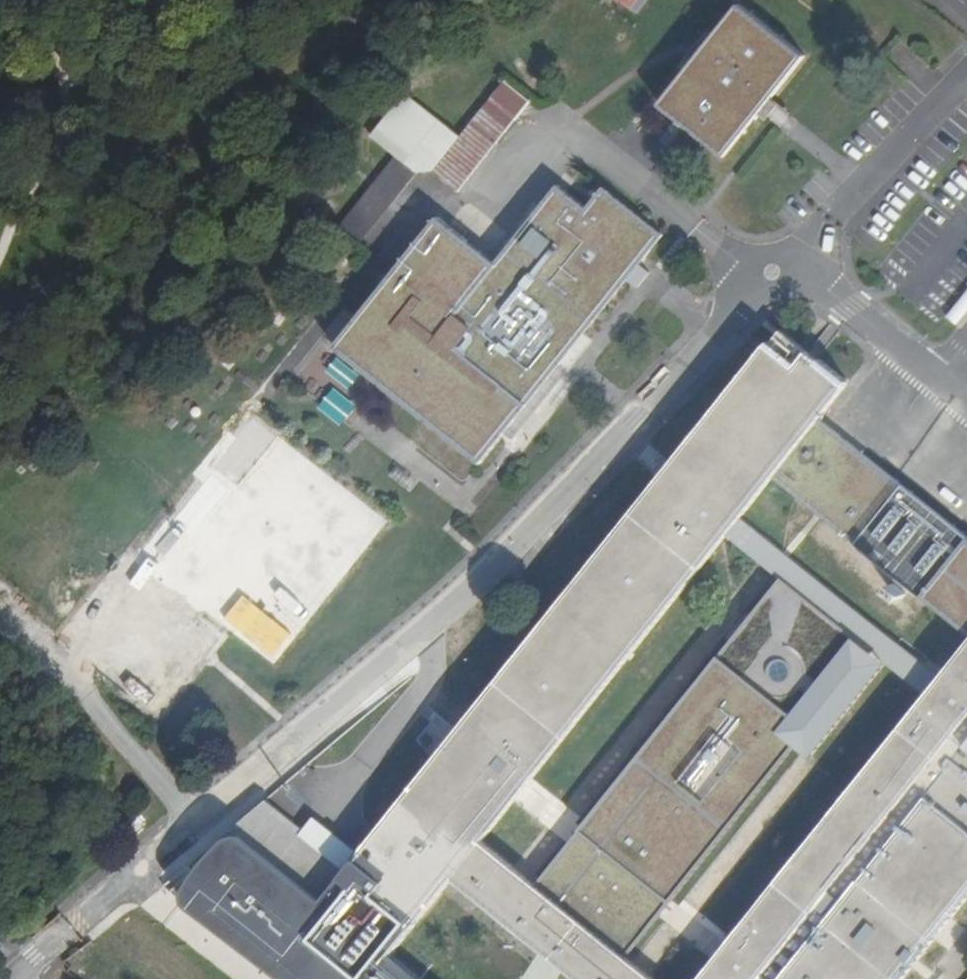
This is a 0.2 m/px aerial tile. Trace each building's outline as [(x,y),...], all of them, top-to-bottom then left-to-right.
[(660,103),(725,156),(806,56),(740,3),(660,103)] [(434,170),(459,190),(531,99),(506,80),(434,170)] [(338,229),(358,245),(402,191),(381,174),(338,229)] [(634,269),(662,234),(604,187),(587,207),(558,184),(495,261),(439,217),(335,345),(391,390),(445,433),(480,461),(634,269)] [(769,339),(666,469),(456,733),(363,850),(323,900),(243,837),(234,836),(227,839),(189,884),(187,896),(189,905),(194,909),(280,978),(424,978),(394,955),(454,878),(482,842),(514,803),(525,790),(530,784),(728,534),(743,515),(773,477),(966,631),(966,535),(819,418),(848,382),(819,360),(797,343),(788,354),(769,339)] [(347,384),(356,370),(338,360),(330,373),(347,384)] [(400,469),(394,478),(405,487),(412,478),(400,469)] [(728,534),(783,578),(887,661),(927,693),(942,675),(743,515),(728,534)] [(783,578),(585,827),(569,847),(568,847),(537,885),(624,953),(656,914),(671,896),(794,745),(810,758),(887,661),(783,578)] [(966,900),(966,643),(942,675),(927,693),(729,942),(714,961),(698,978),(904,978),(966,900)] [(569,847),(585,827),(530,784),(525,790),(514,803),(568,847),(569,847)] [(537,885),(482,842),(454,878),(581,978),(657,978),(624,953),(537,885)] [(714,961),(729,942),(671,896),(656,914),(714,961)]
